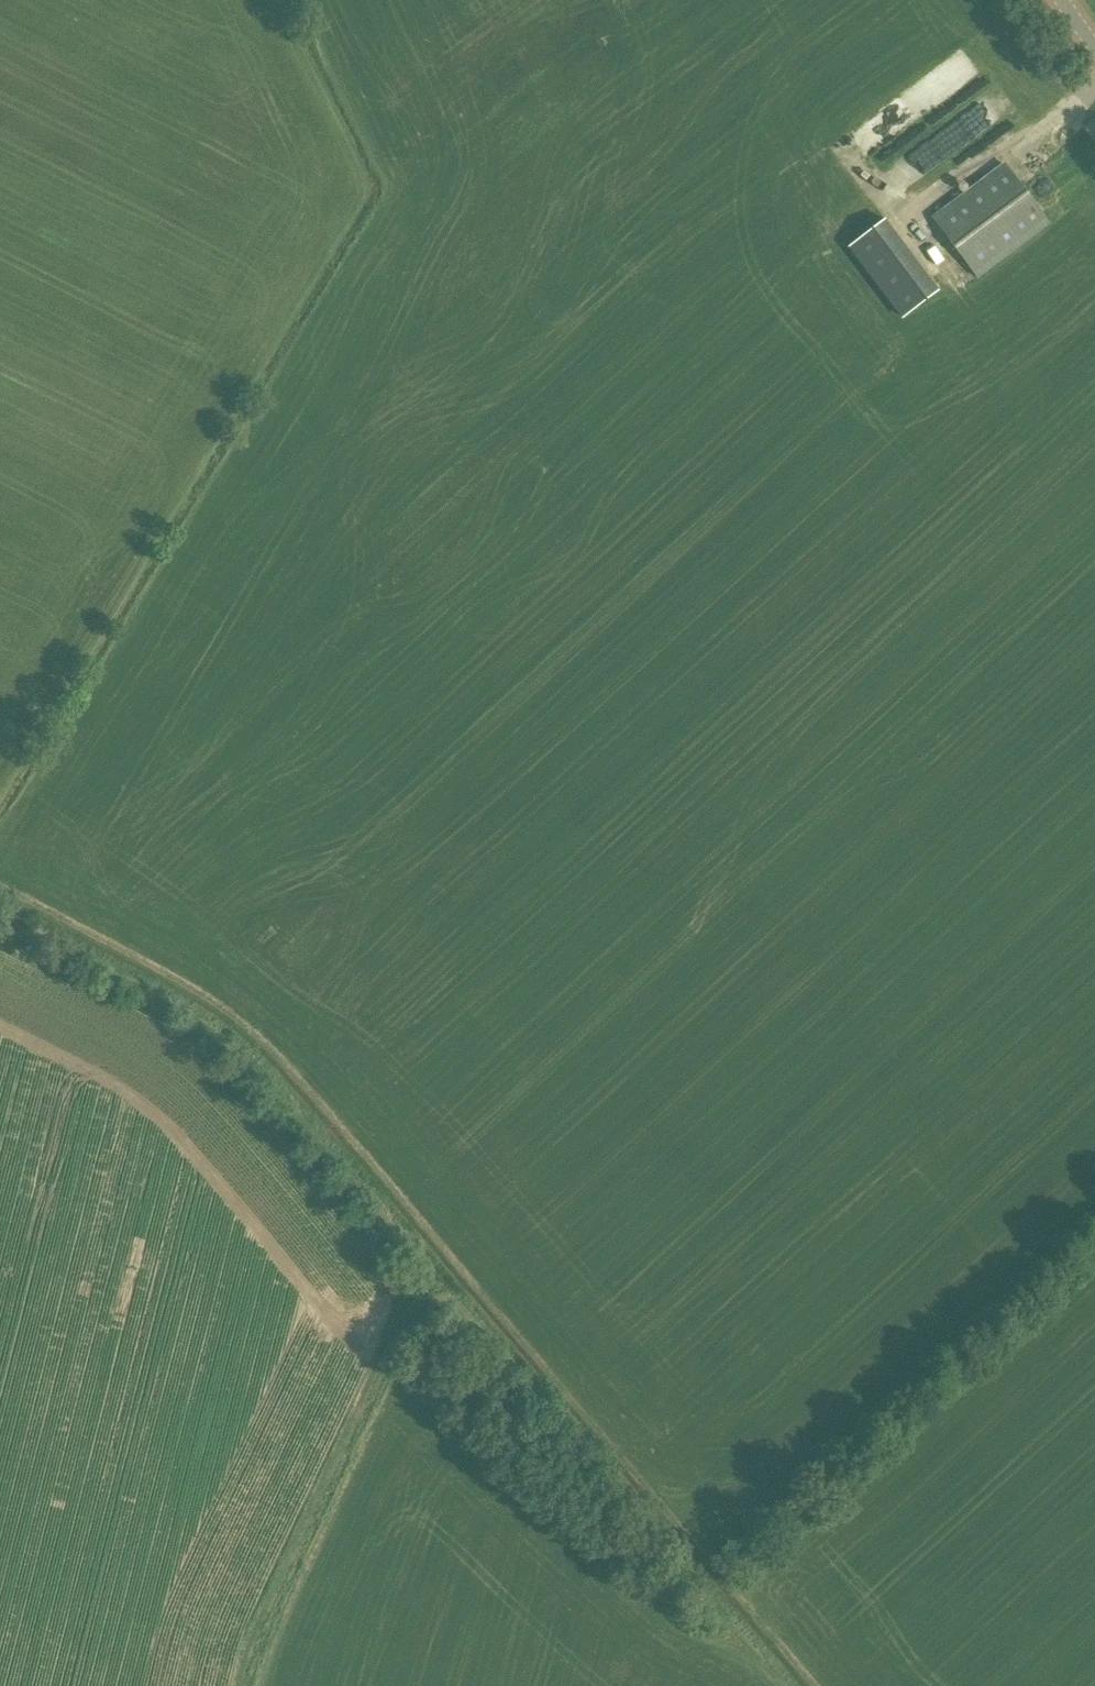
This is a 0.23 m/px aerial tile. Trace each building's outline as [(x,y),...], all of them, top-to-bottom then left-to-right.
[(990,123),(1014,102),(995,80),(971,101),(990,123)] [(978,279),(1007,257),(1050,224),(1004,162),(931,218),(978,279)] [(939,291),(886,219),(848,247),(901,319),(939,291)]
